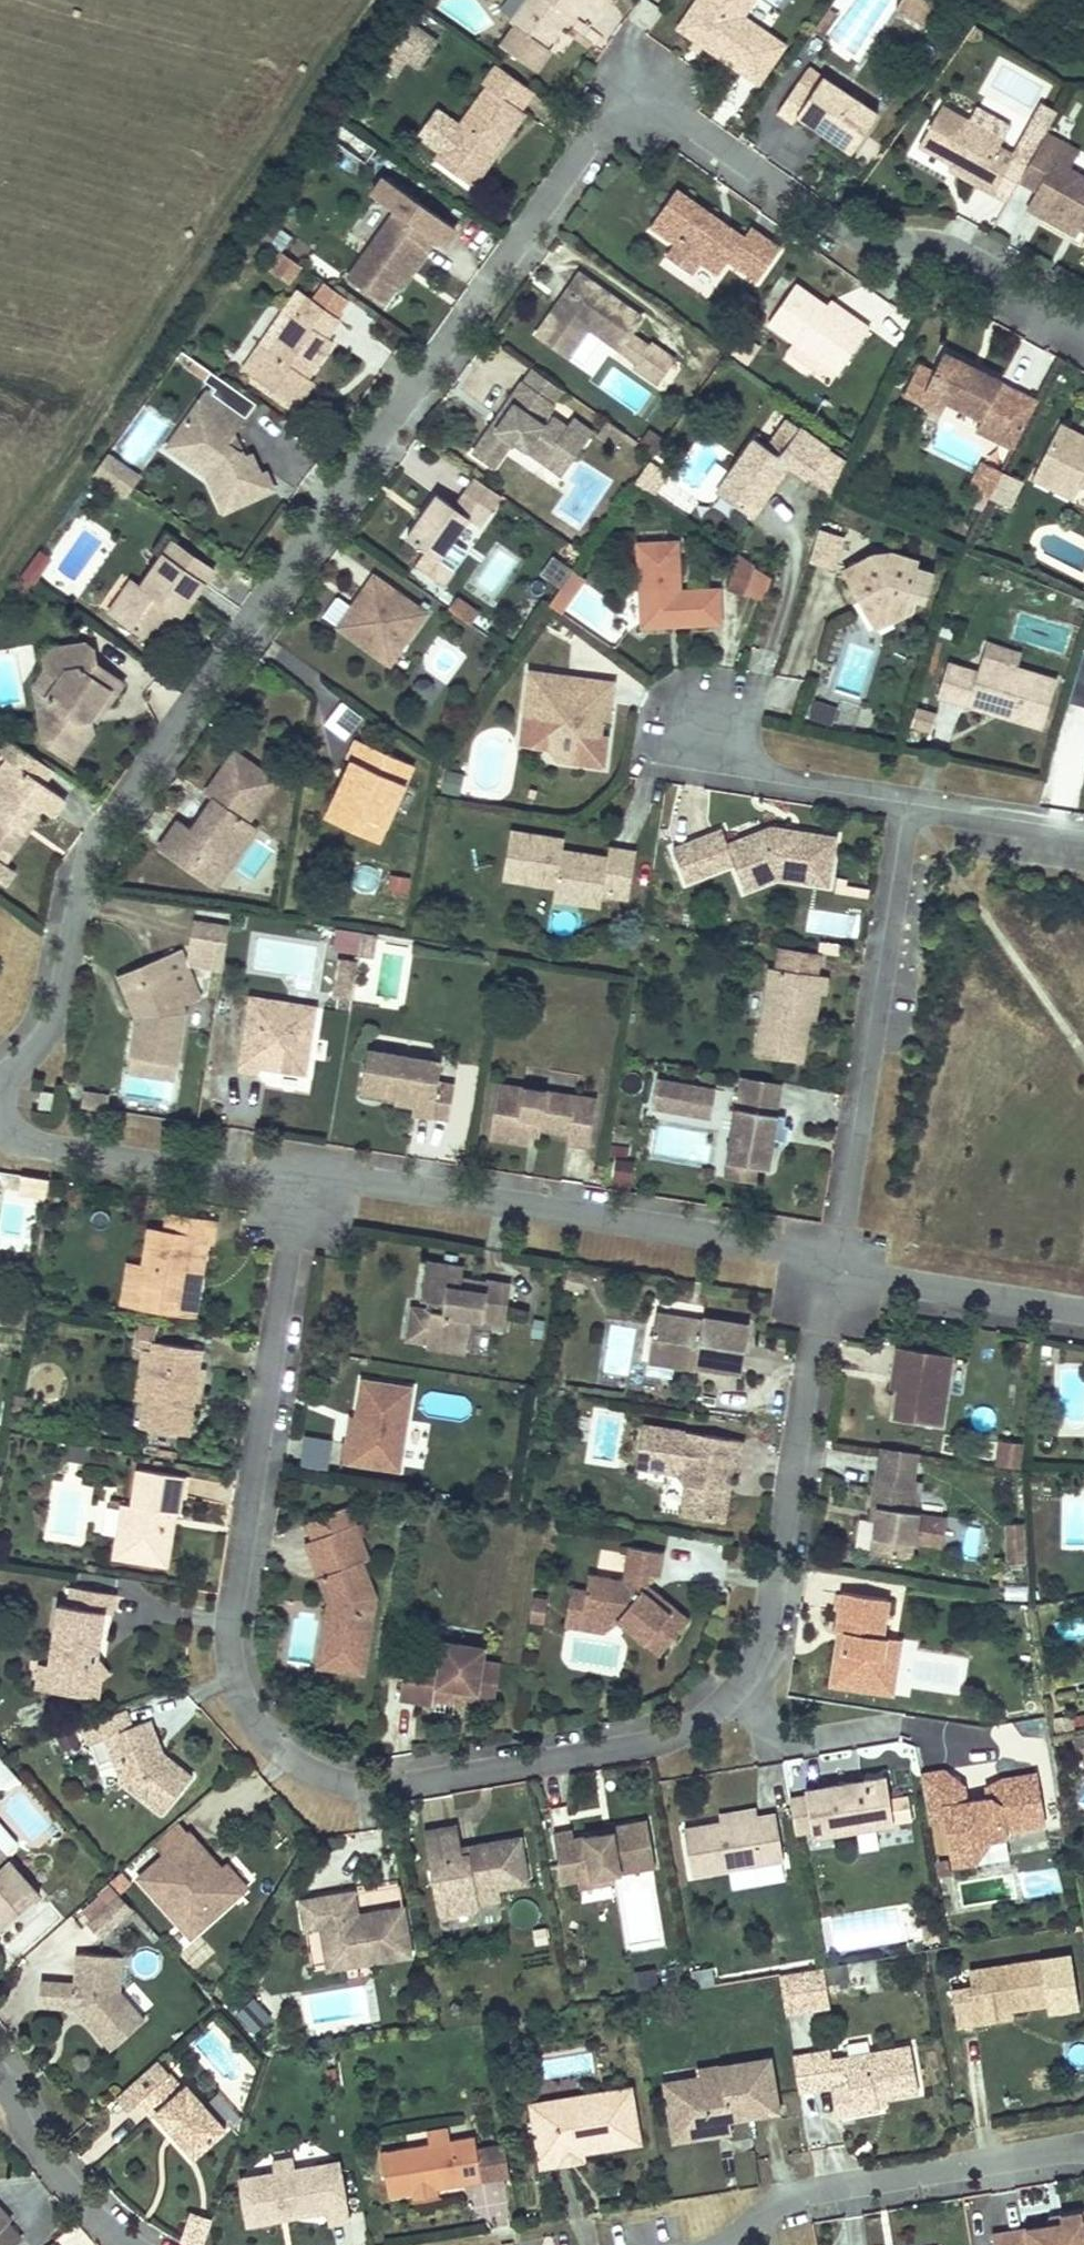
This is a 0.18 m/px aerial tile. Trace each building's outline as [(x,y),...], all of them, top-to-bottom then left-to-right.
[(507,32),(512,35),(498,56),(533,80),(548,59),(543,55),(559,31),(565,23),(570,26),(588,0),(530,0),(507,32)] [(747,0),(701,0),(674,39),(691,51),(699,56),(737,83),(736,85),(751,96),(778,58),(736,28),(753,5),(747,0)] [(928,0),(903,0),(896,13),(924,31),(939,7),(928,0)] [(823,42),(839,19),(830,13),(814,36),(823,42)] [(570,26),(565,23),(559,31),(564,34),(570,26)] [(426,63),(427,29),(410,28),(409,44),(407,44),(406,62),(426,63)] [(699,56),(691,51),(686,57),(694,63),(699,56)] [(518,116),(531,98),(493,71),(479,90),(484,93),(432,166),(456,183),(463,173),(477,183),(492,162),(487,159),(495,147),(500,151),(522,120),(518,116)] [(879,128),(810,80),(778,127),(794,137),(799,131),(819,145),(823,139),(833,146),(829,152),(852,168),(879,128)] [(1040,110),(1014,158),(1029,166),(1032,162),(1041,145),(1056,119),(1040,110)] [(936,118),(914,158),(947,176),(975,191),(971,198),(988,208),(1009,169),(994,161),(998,152),(964,133),(936,118)] [(1005,140),(971,121),(964,133),(998,152),(1005,140)] [(823,139),(819,145),(829,152),(833,146),(823,139)] [(1075,165),(1041,145),(1032,162),(1065,182),(1075,165)] [(495,147),(487,159),(492,162),(500,151),(495,147)] [(1065,182),(1032,162),(1029,166),(1023,177),(1014,193),(1031,202),(1022,219),(1039,229),(1042,222),(1073,239),(1083,245),(1083,192),(1065,182)] [(1023,177),(1009,169),(988,208),(1002,215),(1014,193),(1023,177)] [(463,173),(456,183),(470,193),(477,183),(463,173)] [(975,191),(947,176),(943,183),(971,198),(975,191)] [(723,267),(753,288),(773,258),(758,248),(746,265),(733,255),(741,243),(726,231),(722,237),(709,228),(713,223),(672,195),(645,233),(670,250),(661,262),(688,281),(697,268),(714,281),(723,267)] [(428,248),(389,220),(341,288),(377,313),(380,309),(400,280),(404,283),(428,248)] [(1073,239),(1042,222),(1039,229),(1070,246),(1073,239)] [(726,231),(713,223),(709,228),(722,237),(726,231)] [(746,265),(758,248),(773,258),(777,253),(748,233),(741,243),(733,255),(746,265)] [(270,276),(282,259),(278,257),(266,273),(270,276)] [(287,288),(299,271),(282,259),(270,276),(287,288)] [(383,311),(404,283),(400,280),(380,309),(383,311)] [(638,325),(575,281),(562,300),(569,304),(561,316),(555,311),(533,341),(565,364),(585,336),(615,357),(626,341),(638,325)] [(322,288),(310,305),(334,322),(346,305),(322,288)] [(846,328),(821,311),(789,290),(762,328),(789,347),(822,370),(833,378),(864,333),(850,322),(846,328)] [(250,380),(306,302),(297,295),(241,374),(250,380)] [(740,298),(731,311),(744,319),(752,306),(740,298)] [(569,304),(562,300),(555,311),(561,316),(569,304)] [(306,302),(250,380),(293,411),(306,392),(301,388),(306,381),(331,345),(325,341),(337,324),(334,322),(310,305),(306,302)] [(846,328),(850,322),(825,305),(821,311),(846,328)] [(633,369),(645,354),(626,341),(615,357),(633,369)] [(822,370),(789,347),(783,356),(816,379),(822,370)] [(654,392),(671,368),(647,351),(645,354),(633,369),(630,375),(654,392)] [(973,437),(994,447),(1018,398),(997,388),(998,386),(975,374),(972,380),(962,375),(965,370),(942,358),(932,378),(922,398),(943,408),(978,426),(973,437)] [(899,402),(916,410),(922,398),(932,378),(915,369),(899,402)] [(975,374),(965,370),(962,375),(972,380),(975,374)] [(205,379),(194,371),(187,380),(198,389),(205,379)] [(560,397),(528,374),(517,388),(550,412),(560,397)] [(210,397),(216,388),(205,379),(198,389),(210,397)] [(301,388),(306,392),(311,385),(306,381),(301,388)] [(486,433),(466,461),(488,476),(508,448),(527,461),(531,455),(543,464),(551,453),(570,466),(589,439),(569,425),(562,434),(548,424),(542,433),(537,430),(544,421),(550,412),(517,388),(503,409),(508,412),(491,436),(486,433)] [(211,505),(220,524),(269,502),(260,483),(254,486),(245,466),(241,461),(236,457),(234,460),(222,452),(229,442),(240,426),(202,398),(175,436),(177,453),(200,469),(194,478),(209,489),(215,504),(211,505)] [(937,420),(943,408),(922,398),(916,410),(937,420)] [(508,412),(503,409),(486,433),(491,436),(508,412)] [(542,433),(548,424),(544,421),(537,430),(542,433)] [(795,433),(784,426),(764,454),(775,461),(795,433)] [(602,427),(592,441),(610,455),(621,440),(602,427)] [(751,445),(713,498),(746,522),(764,497),(760,494),(765,487),(769,490),(784,470),(803,483),(824,454),(795,433),(775,461),(764,454),(751,445)] [(177,453),(175,436),(162,455),(194,478),(200,469),(177,453)] [(1083,501),(1083,453),(1054,438),(1027,493),(1065,513),(1073,496),(1083,501)] [(234,460),(236,457),(229,442),(222,452),(234,460)] [(124,491),(138,472),(110,450),(95,469),(124,491)] [(531,455),(527,461),(558,483),(570,466),(551,453),(543,464),(531,455)] [(828,501),(843,468),(824,454),(803,483),(828,501)] [(971,488),(1011,505),(1023,477),(984,460),(971,488)] [(656,493),(684,512),(692,500),(664,481),(656,493)] [(769,490),(765,487),(760,494),(764,497),(769,490)] [(433,500),(402,543),(435,567),(465,525),(476,533),(488,516),(461,497),(449,513),(433,500)] [(838,541),(817,534),(806,566),(827,573),(838,541)] [(169,545),(160,559),(200,587),(210,574),(169,545)] [(677,549),(637,547),(634,626),(636,631),(653,632),(663,625),(672,625),(672,633),(713,634),(714,599),(675,598),(677,549)] [(44,565),(33,557),(15,583),(25,591),(44,565)] [(200,587),(160,559),(137,590),(114,623),(149,648),(165,627),(171,617),(177,621),(201,588),(200,587)] [(913,569),(885,559),(881,570),(872,567),(869,561),(839,576),(854,605),(880,613),(886,626),(907,615),(910,605),(919,608),(928,581),(911,575),(913,569)] [(885,559),(869,561),(872,567),(881,570),(885,559)] [(555,596),(567,578),(549,565),(536,582),(555,596)] [(748,577),(731,565),(721,601),(739,606),(748,577)] [(425,621),(370,582),(333,635),(388,674),(425,621)] [(137,590),(128,584),(105,617),(114,623),(137,590)] [(469,623),(479,610),(457,593),(447,607),(469,623)] [(880,613),(854,605),(869,635),(886,626),(880,613)] [(177,621),(171,617),(165,627),(171,630),(177,621)] [(1017,661),(982,651),(977,667),(1012,678),(1017,661)] [(85,658),(43,665),(46,684),(59,693),(38,724),(44,756),(92,745),(92,729),(99,718),(105,722),(122,698),(94,679),(93,664),(85,658)] [(1012,678),(977,667),(972,683),(942,673),(932,706),(963,716),(965,709),(1000,720),(998,726),(1037,738),(1051,690),(1012,678)] [(409,693),(429,697),(432,679),(412,676),(409,693)] [(609,689),(525,678),(520,721),(539,724),(547,742),(544,754),(550,765),(570,767),(573,742),(593,745),(596,724),(605,726),(609,689)] [(59,693),(46,684),(34,701),(38,724),(59,693)] [(931,731),(935,709),(913,705),(909,727),(931,731)] [(1000,720),(965,709),(963,716),(998,726),(1000,720)] [(99,718),(92,729),(97,733),(105,722),(99,718)] [(59,805),(36,789),(45,776),(0,743),(0,764),(1,765),(0,766),(0,865),(20,838),(15,835),(32,811),(36,814),(47,821),(59,805)] [(92,745),(44,756),(71,775),(92,745)] [(408,773),(350,747),(341,766),(346,769),(351,771),(340,794),(336,792),(320,827),(373,851),(408,773)] [(271,787),(230,759),(200,800),(201,801),(209,806),(215,810),(207,822),(201,818),(188,837),(175,828),(155,856),(187,878),(202,857),(224,873),(252,833),(243,827),(271,787)] [(340,794),(351,771),(346,769),(336,792),(340,794)] [(207,822),(215,810),(209,806),(201,818),(207,822)] [(36,814),(32,811),(15,835),(20,838),(36,814)] [(722,855),(716,840),(668,860),(681,893),(728,873),(744,868),(751,885),(771,888),(822,896),(830,847),(792,841),(791,847),(783,846),(784,840),(765,837),(722,855)] [(582,863),(556,860),(558,849),(504,840),(497,888),(549,896),(548,903),(574,907),(573,913),(591,916),(594,917),(596,904),(622,909),(629,862),(602,858),(600,874),(586,871),(582,863)] [(202,857),(187,878),(210,893),(224,873),(202,857)] [(744,868),(728,873),(739,901),(771,888),(751,885),(744,868)] [(574,907),(548,903),(547,909),(573,913),(574,907)] [(216,976),(223,934),(190,929),(184,966),(187,971),(216,976)] [(371,941),(357,939),(354,963),(367,965),(371,941)] [(180,1020),(178,1012),(195,1005),(175,956),(157,964),(162,977),(127,990),(137,1016),(136,1026),(132,1025),(126,1065),(172,1072),(180,1020)] [(810,984),(814,963),(770,956),(767,977),(810,984)] [(137,1016),(127,990),(162,977),(157,964),(114,981),(132,1025),(136,1026),(137,1016)] [(810,984),(767,977),(762,976),(749,1061),(794,1068),(800,1030),(802,1018),(808,1019),(811,1003),(816,1004),(820,986),(810,984)] [(310,1016),(245,1005),(234,1078),(252,1080),(253,1075),(254,1067),(264,1068),(271,1078),(300,1082),(310,1016)] [(807,1030),(808,1019),(802,1018),(800,1030),(807,1030)] [(436,1070),(362,1058),(355,1097),(391,1103),(390,1108),(409,1112),(407,1120),(427,1123),(433,1090),(436,1070)] [(172,1072),(126,1065),(124,1080),(169,1087),(172,1072)] [(264,1068),(254,1067),(253,1075),(271,1078),(264,1068)] [(653,1075),(650,1108),(711,1113),(713,1080),(653,1075)] [(433,1090),(427,1123),(444,1126),(449,1093),(433,1090)] [(494,1092),(485,1145),(524,1152),(527,1135),(564,1142),(563,1152),(585,1156),(592,1108),(494,1092)] [(54,1095),(40,1093),(37,1112),(51,1114),(54,1095)] [(391,1103),(355,1097),(355,1102),(390,1108),(391,1103)] [(751,1174),(762,1176),(775,1106),(732,1098),(720,1168),(751,1174)] [(101,1117),(104,1103),(79,1099),(77,1113),(101,1117)] [(630,1185),(631,1164),(611,1163),(610,1183),(630,1185)] [(717,1184),(749,1189),(751,1174),(720,1168),(717,1184)] [(206,1248),(209,1230),(161,1222),(158,1240),(143,1237),(138,1272),(131,1312),(188,1321),(192,1297),(186,1296),(190,1275),(195,1276),(200,1247),(206,1248)] [(115,1310),(131,1312),(138,1272),(121,1270),(115,1310)] [(479,1300),(453,1296),(455,1285),(456,1275),(420,1270),(414,1308),(437,1311),(436,1321),(425,1319),(421,1350),(420,1355),(442,1358),(444,1346),(460,1348),(464,1326),(497,1331),(502,1292),(480,1289),(479,1300)] [(192,1297),(195,1276),(190,1275),(186,1296),(192,1297)] [(480,1289),(455,1285),(453,1296),(479,1300),(480,1289)] [(421,1350),(425,1319),(406,1316),(401,1347),(421,1350)] [(601,1372),(626,1376),(635,1327),(610,1323),(601,1372)] [(742,1337),(695,1329),(695,1332),(694,1337),(680,1335),(681,1330),(649,1325),(642,1363),(667,1366),(665,1377),(688,1381),(688,1379),(734,1386),(742,1337)] [(460,1348),(444,1346),(442,1358),(459,1361),(460,1348)] [(193,1357),(147,1350),(133,1435),(179,1443),(193,1357)] [(945,1368),(891,1359),(888,1378),(895,1379),(891,1401),(887,1431),(934,1438),(945,1368)] [(667,1366),(642,1363),(641,1374),(665,1377),(667,1366)] [(895,1379),(888,1378),(884,1400),(891,1401),(895,1379)] [(407,1394),(357,1386),(351,1422),(347,1449),(342,1448),(339,1447),(336,1466),(394,1476),(407,1394)] [(342,1448),(347,1449),(351,1422),(346,1421),(342,1448)] [(301,1463),(328,1465),(330,1436),(303,1434),(301,1463)] [(734,1450),(634,1434),(627,1476),(669,1482),(677,1493),(672,1524),(714,1530),(719,1499),(713,1498),(715,1485),(722,1485),(727,1486),(734,1450)] [(995,1463),(1019,1464),(1020,1440),(996,1439),(995,1463)] [(177,1483),(131,1475),(125,1512),(122,1511),(115,1553),(154,1559),(161,1517),(168,1519),(171,1519),(177,1483)] [(713,1498),(719,1499),(722,1485),(715,1485),(713,1498)] [(900,1522),(905,1491),(871,1486),(866,1518),(870,1518),(867,1542),(863,1563),(902,1570),(910,1523),(900,1522)] [(1060,1491),(1060,1550),(1083,1550),(1083,1491),(1060,1491)] [(58,1535),(80,1534),(79,1501),(56,1502),(58,1535)] [(154,1559),(115,1553),(122,1511),(115,1510),(107,1562),(159,1571),(168,1519),(161,1517),(154,1559)] [(919,1510),(915,1543),(941,1547),(945,1513),(919,1510)] [(348,1528),(341,1512),(300,1528),(306,1545),(348,1528)] [(870,1518),(866,1518),(862,1541),(867,1542),(870,1518)] [(369,1601),(355,1566),(362,1564),(348,1528),(306,1545),(299,1548),(313,1583),(320,1580),(330,1605),(329,1612),(325,1612),(321,1615),(313,1671),(357,1678),(369,1601)] [(1019,1536),(1001,1537),(1002,1550),(1020,1549),(1019,1536)] [(1020,1549),(1002,1550),(1004,1576),(1021,1575),(1020,1549)] [(642,1590),(643,1582),(654,1584),(657,1561),(622,1555),(617,1585),(582,1580),(580,1596),(576,1620),(611,1625),(653,1661),(684,1626),(652,1599),(648,1604),(638,1595),(642,1590)] [(330,1605),(320,1580),(313,1583),(322,1606),(321,1615),(325,1612),(329,1612),(330,1605)] [(648,1604),(652,1599),(642,1590),(638,1595),(648,1604)] [(107,1599),(63,1592),(61,1611),(51,1609),(42,1671),(38,1695),(83,1702),(86,1683),(94,1677),(88,1669),(77,1667),(78,1656),(90,1658),(96,1618),(105,1619),(107,1599)] [(576,1620),(580,1596),(566,1594),(560,1631),(598,1637),(611,1625),(576,1620)] [(876,1645),(882,1608),(835,1600),(829,1638),(832,1639),(838,1640),(830,1687),(871,1694),(879,1645),(876,1645)] [(537,1628),(541,1606),(526,1603),(523,1625),(537,1628)] [(1066,1636),(1083,1634),(1083,1619),(1065,1620),(1066,1636)] [(894,1648),(879,1645),(871,1694),(830,1687),(838,1640),(832,1639),(823,1693),(885,1704),(894,1648)] [(478,1654),(437,1647),(433,1674),(399,1669),(394,1705),(429,1710),(430,1705),(449,1708),(450,1702),(451,1695),(472,1698),(471,1702),(473,1702),(490,1705),(495,1670),(476,1667),(478,1654)] [(90,1658),(78,1656),(77,1667),(88,1669),(90,1658)] [(101,1679),(90,1660),(88,1669),(94,1677),(86,1683),(83,1702),(90,1703),(93,1685),(101,1679)] [(28,1693),(38,1695),(42,1671),(32,1669),(28,1693)] [(472,1698),(451,1695),(450,1702),(471,1705),(471,1702),(472,1698)] [(110,1717),(116,1733),(124,1731),(117,1714),(110,1717)] [(165,1772),(143,1755),(133,1727),(124,1731),(116,1733),(110,1717),(74,1730),(81,1747),(98,1741),(115,1786),(154,1818),(184,1782),(167,1768),(165,1772)] [(154,1758),(142,1723),(133,1727),(143,1755),(165,1772),(167,1768),(154,1758)] [(1069,1743),(1072,1765),(1083,1763),(1083,1741),(1069,1743)] [(1,1791),(17,1778),(0,1757),(0,1790),(1,1791)] [(937,1826),(942,1858),(949,1863),(959,1861),(964,1853),(963,1848),(981,1845),(996,1843),(995,1837),(995,1836),(1034,1830),(1026,1779),(995,1784),(990,1791),(981,1804),(978,1804),(956,1808),(939,1810),(934,1776),(911,1780),(919,1828),(937,1826)] [(954,1791),(934,1776),(939,1810),(956,1808),(954,1791)] [(990,1791),(976,1794),(978,1804),(981,1804),(990,1791)] [(805,1845),(806,1851),(886,1837),(878,1792),(855,1795),(856,1801),(848,1802),(847,1797),(798,1805),(799,1811),(802,1828),(805,1845)] [(892,1795),(896,1821),(911,1819),(907,1792),(892,1795)] [(799,1811),(782,1815),(787,1848),(805,1845),(802,1828),(799,1811)] [(711,1821),(712,1828),(746,1823),(746,1816),(711,1821)] [(746,1823),(712,1828),(675,1834),(682,1880),(773,1865),(765,1819),(746,1823)] [(601,1837),(588,1839),(563,1844),(562,1836),(544,1839),(551,1885),(566,1883),(601,1877),(644,1869),(637,1826),(601,1832),(601,1837)] [(449,1830),(416,1836),(430,1917),(437,1922),(466,1917),(470,1911),(469,1909),(468,1898),(489,1895),(521,1890),(513,1842),(469,1849),(471,1857),(457,1859),(454,1859),(453,1852),(449,1830)] [(207,1869),(199,1859),(204,1854),(185,1833),(134,1879),(187,1938),(238,1893),(217,1869),(207,1869)] [(3,1866),(12,1858),(12,1851),(0,1837),(0,1863),(3,1866)] [(981,1845),(963,1848),(964,1853),(959,1861),(949,1863),(942,1858),(944,1871),(966,1868),(981,1845)] [(469,1849),(453,1852),(454,1859),(457,1859),(471,1857),(469,1849)] [(217,1869),(204,1854),(199,1859),(207,1869),(217,1869)] [(35,1902),(3,1866),(0,1863),(0,1932),(35,1902)] [(936,1864),(925,1867),(928,1883),(939,1880),(936,1864)] [(222,1865),(217,1869),(238,1893),(243,1888),(222,1865)] [(601,1877),(566,1883),(567,1890),(602,1884),(601,1877)] [(362,1918),(358,1895),(305,1903),(309,1932),(326,1930),(331,1962),(367,1955),(369,1966),(403,1960),(395,1913),(362,1918)] [(468,1898),(469,1909),(491,1906),(489,1895),(468,1898)] [(104,1906),(84,1924),(96,1938),(117,1921),(104,1906)] [(367,1955),(331,1962),(332,1972),(369,1966),(367,1955)] [(113,2000),(116,1964),(72,1961),(70,1992),(37,1990),(35,2013),(69,2015),(80,2016),(85,2022),(80,2027),(94,2044),(112,2029),(123,2042),(138,2028),(113,2000)] [(785,2013),(828,2007),(822,1965),(779,1971),(785,2013)] [(1033,1966),(961,1978),(964,1995),(944,1998),(950,2032),(971,2029),(970,2021),(1004,2016),(1040,2010),(1033,1966)] [(268,2019),(251,1999),(234,2014),(251,2033),(268,2019)] [(85,2022),(80,2016),(69,2015),(80,2027),(85,2022)] [(970,2021),(971,2029),(1005,2024),(1004,2016),(970,2021)] [(112,2029),(94,2044),(106,2057),(123,2042),(112,2029)] [(917,2099),(909,2054),(825,2068),(823,2062),(804,2065),(810,2099),(828,2096),(832,2124),(854,2120),(879,2117),(878,2106),(887,2104),(917,2099)] [(804,2065),(787,2068),(793,2102),(810,2099),(804,2065)] [(773,2121),(765,2067),(691,2079),(694,2095),(688,2095),(688,2096),(660,2100),(664,2127),(682,2124),(685,2141),(708,2137),(706,2124),(721,2122),(723,2129),(773,2121)] [(694,2095),(691,2079),(657,2084),(660,2100),(688,2096),(688,2095),(694,2095)] [(188,2163),(220,2135),(180,2092),(176,2095),(162,2080),(131,2109),(146,2125),(150,2121),(164,2137),(168,2134),(173,2140),(170,2143),(188,2163)] [(629,2123),(625,2097),(583,2104),(584,2109),(527,2119),(536,2175),(561,2171),(559,2162),(580,2159),(617,2153),(616,2146),(618,2124),(629,2123)] [(878,2106),(879,2117),(889,2114),(887,2104),(878,2106)] [(682,2124),(664,2127),(668,2151),(725,2141),(723,2129),(721,2122),(706,2124),(708,2137),(685,2141),(682,2124)] [(633,2151),(629,2123),(618,2124),(616,2146),(617,2153),(633,2151)] [(446,2153),(443,2139),(422,2143),(425,2156),(446,2153)] [(505,2188),(499,2156),(471,2161),(469,2148),(446,2153),(425,2156),(378,2164),(386,2209),(410,2205),(432,2201),(477,2193),(505,2188)] [(559,2162),(561,2171),(581,2167),(580,2159),(559,2162)] [(267,2174),(269,2185),(290,2182),(288,2171),(267,2174)] [(235,2191),(243,2236),(271,2232),(277,2225),(320,2218),(321,2224),(322,2230),(342,2227),(333,2175),(290,2182),(269,2185),(235,2191)] [(433,2209),(432,2201),(410,2205),(411,2213),(433,2209)] [(320,2218),(277,2225),(271,2232),(321,2224),(320,2218)] [(1054,2228),(1055,2235),(1039,2238),(1000,2244),(1083,2244),(1083,2223),(1054,2228)] [(343,2232),(342,2227),(322,2230),(323,2236),(343,2232)] [(12,2241),(0,2228),(0,2244),(7,2244),(12,2241)] [(1055,2235),(1054,2228),(1043,2230),(1039,2238),(1055,2235)]
